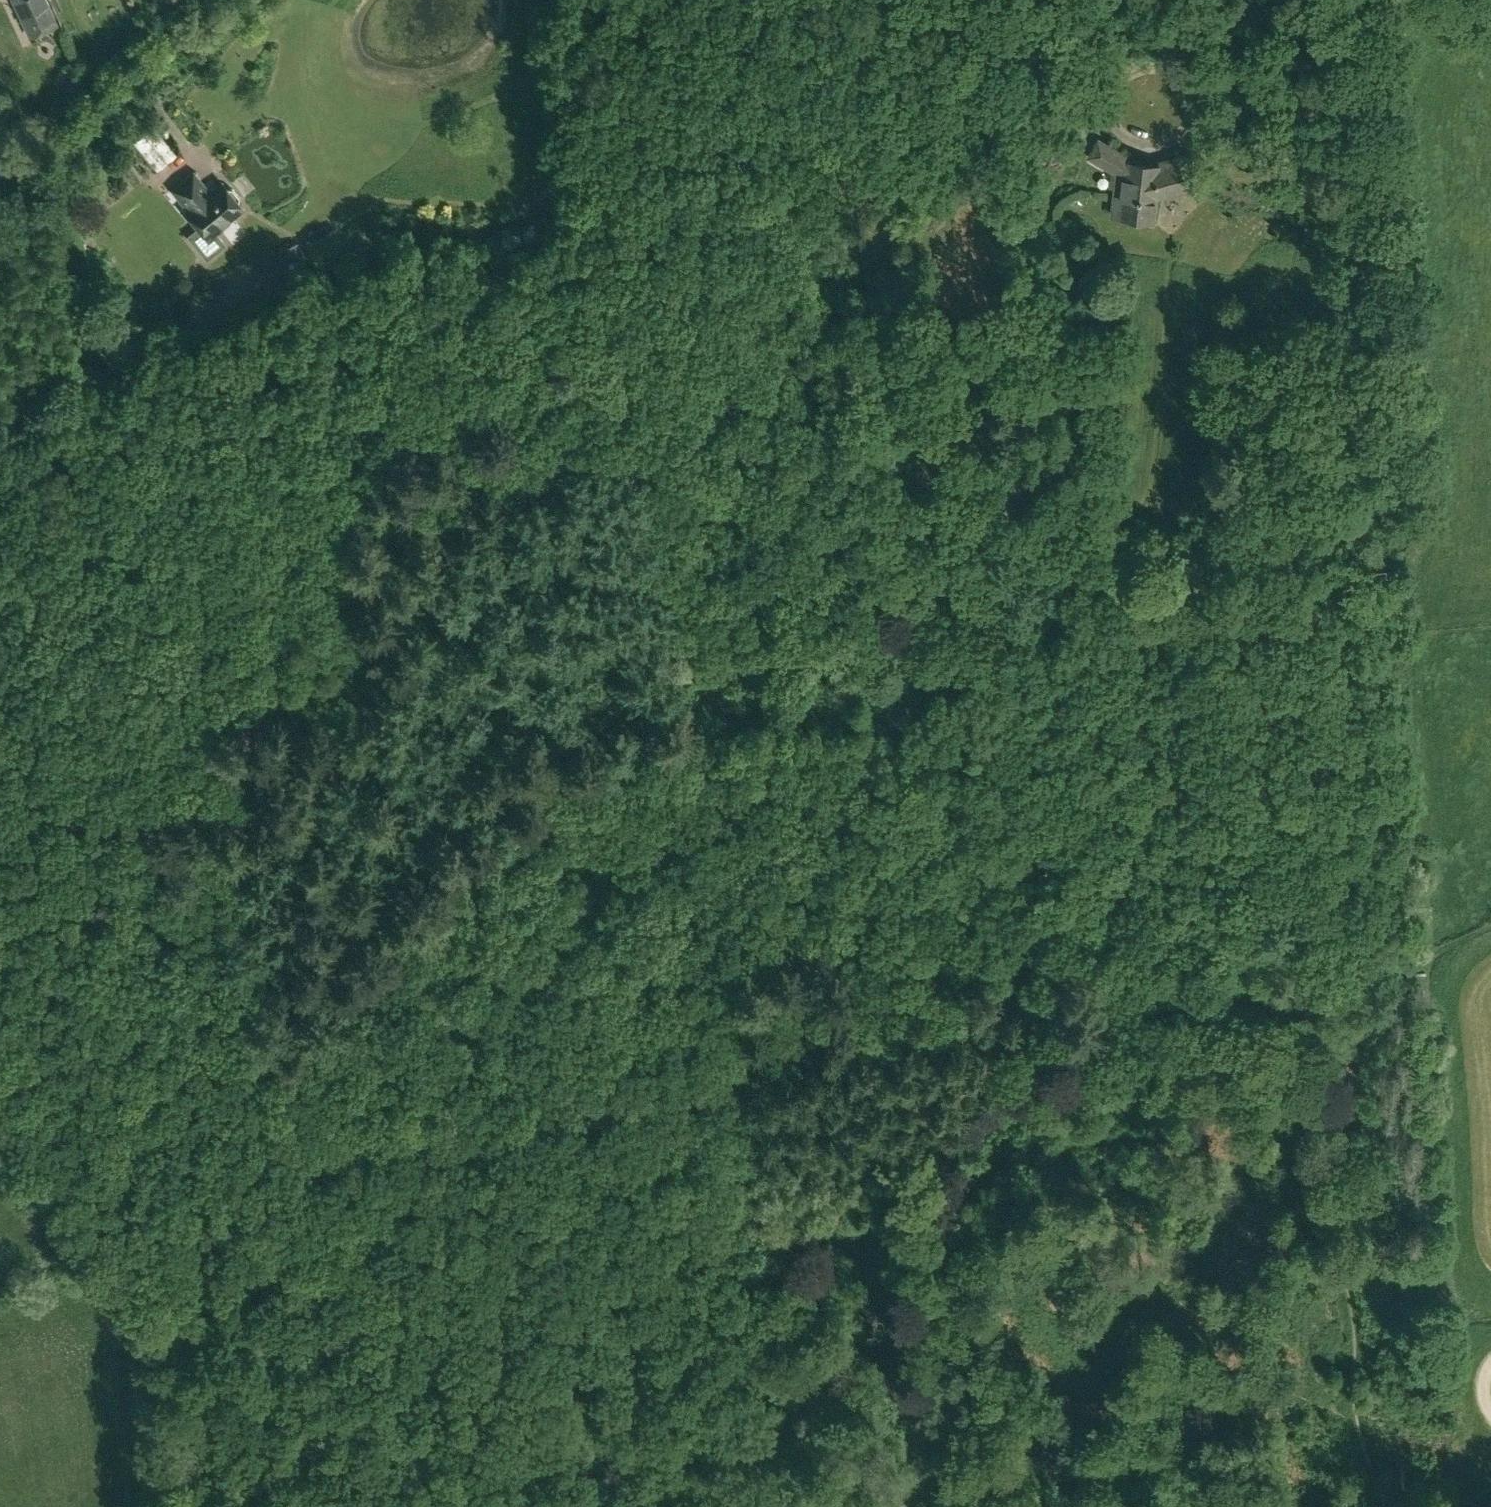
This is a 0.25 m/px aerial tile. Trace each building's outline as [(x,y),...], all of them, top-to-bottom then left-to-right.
[(30,38),(58,25),(47,0),(12,0),(30,38)] [(134,141),(157,170),(177,153),(154,125),(134,141)] [(1115,185),(1118,185),(1116,214),(1155,220),(1158,197),(1202,185),(1193,154),(1162,163),(1134,159),(1103,140),(1093,155),(1116,170),(1115,185)] [(210,189),(194,170),(171,190),(187,209),(185,211),(209,239),(245,208),(221,179),(210,189)] [(278,251),(293,289),(313,281),(297,243),(278,251)]
